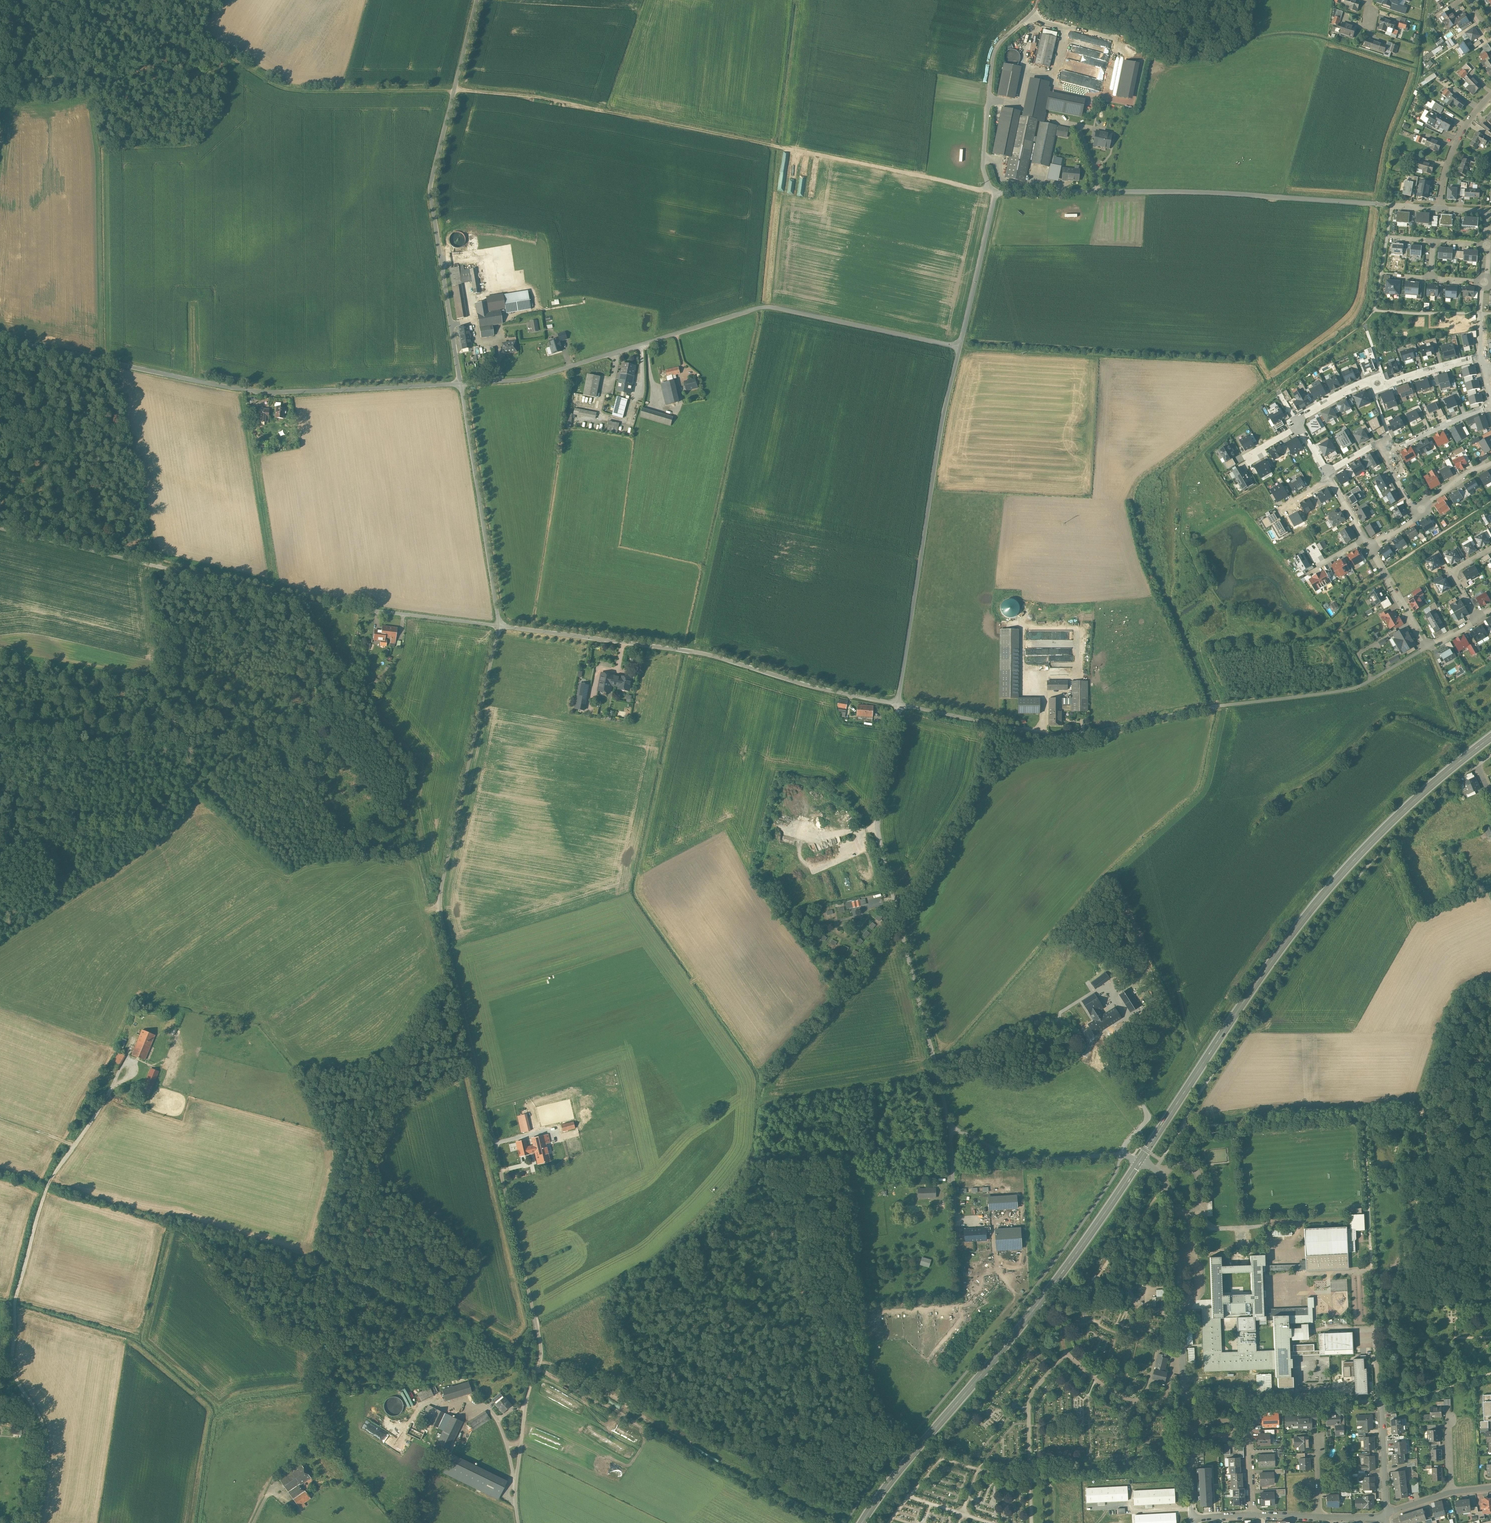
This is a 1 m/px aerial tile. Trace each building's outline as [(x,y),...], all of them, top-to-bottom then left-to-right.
[(1353,0),(1345,0),(1344,5),(1349,7),(1348,9),(1357,12),(1358,9),(1358,10),(1360,2),(1353,0)] [(1377,2),(1391,7),(1390,9),(1396,11),(1399,0),(1378,0),(1377,2)] [(1343,12),(1337,10),(1334,16),(1341,19),(1343,12)] [(1443,10),(1435,15),(1438,19),(1441,17),(1445,14),(1443,10)] [(1445,14),(1441,17),(1449,29),(1457,24),(1458,23),(1455,19),(1450,11),(1445,14)] [(1464,13),(1455,19),(1458,23),(1457,24),(1457,26),(1458,27),(1460,28),(1461,28),(1466,25),(1469,22),(1466,18),(1467,17),(1464,13)] [(1341,19),(1334,16),(1332,23),(1339,25),(1341,19)] [(1395,23),(1381,18),(1379,25),(1379,26),(1378,30),(1386,32),(1388,28),(1393,30),(1395,23)] [(1406,22),(1401,21),(1398,27),(1405,29),(1408,23),(1406,22)] [(1356,28),(1342,23),(1341,27),(1337,26),(1336,28),(1334,28),(1333,31),(1335,32),(1353,38),(1356,28)] [(1474,28),(1466,33),(1469,39),(1468,40),(1470,43),(1479,36),(1474,28)] [(1056,38),(1042,34),(1035,63),(1049,67),(1056,38)] [(1438,46),(1445,42),(1442,37),(1435,41),(1438,46)] [(1387,45),(1367,39),(1364,46),(1384,53),(1385,50),(1387,45)] [(1451,39),(1446,42),(1450,48),(1455,45),(1451,39)] [(1470,43),(1468,40),(1460,46),(1466,54),(1474,49),(1471,45),(1470,43)] [(1479,41),(1471,45),(1474,49),(1481,44),(1479,41)] [(1482,47),(1486,54),(1490,51),(1490,48),(1488,43),(1482,47)] [(1390,52),(1391,52),(1395,54),(1398,46),(1392,44),(1390,52)] [(1020,61),(1020,57),(1019,54),(1018,52),(1015,50),(1012,50),(1009,50),(1006,52),(1005,55),(1004,58),(1005,61),(1007,63),(1009,65),(1012,66),(1015,65),(1018,63),(1020,61)] [(1424,65),(1428,69),(1435,64),(1432,59),(1424,65)] [(1139,64),(1124,61),(1117,96),(1132,99),(1139,64)] [(1472,70),(1466,64),(1462,68),(1467,74),(1468,74),(1472,70)] [(1467,74),(1462,68),(1457,73),(1465,81),(1469,78),(1466,75),(1468,74),(1467,74)] [(1016,73),(1003,70),(998,95),(1011,98),(1016,73)] [(1103,81),(1069,71),(1066,81),(1100,90),(1103,81)] [(1016,73),(1011,98),(1015,99),(1020,74),(1016,73)] [(1421,82),(1423,85),(1437,77),(1435,73),(1421,82)] [(1469,78),(1465,81),(1469,86),(1466,89),(1472,95),(1476,92),(1481,87),(1471,76),(1469,78)] [(1035,80),(1030,79),(1023,114),(1028,115),(1035,80)] [(1049,82),(1035,80),(1028,115),(1038,117),(1037,120),(1044,121),(1045,113),(1050,88),(1048,87),(1049,82)] [(1451,92),(1446,89),(1442,95),(1446,98),(1451,93),(1451,92)] [(1085,100),(1050,92),(1046,109),(1081,117),(1085,100)] [(1466,103),(1454,94),(1453,95),(1449,101),(1450,101),(1447,104),(1451,108),(1454,104),(1461,109),(1466,103)] [(1444,108),(1435,102),(1432,109),(1441,114),(1444,108)] [(1018,111),(1002,108),(993,153),(1009,157),(1005,177),(1025,181),(1029,160),(1029,161),(1011,157),(1019,116),(1017,116),(1018,111)] [(1435,124),(1438,118),(1436,116),(1437,114),(1430,110),(1426,118),(1424,121),(1427,123),(1433,126),(1435,124)] [(1453,122),(1440,115),(1438,118),(1435,124),(1444,129),(1444,130),(1447,132),(1453,122)] [(1037,120),(1019,116),(1011,157),(1029,161),(1029,160),(1033,141),(1036,142),(1037,137),(1034,137),(1037,120)] [(1057,126),(1040,122),(1037,137),(1036,142),(1032,163),(1048,167),(1056,131),(1057,127),(1057,126)] [(1485,123),(1482,126),(1488,131),(1490,128),(1485,123)] [(1444,129),(1435,124),(1433,126),(1433,127),(1442,133),(1444,130),(1444,129)] [(1068,128),(1058,126),(1058,127),(1057,127),(1056,131),(1057,131),(1056,135),(1066,137),(1068,128)] [(1112,135),(1096,132),(1094,132),(1093,138),(1095,138),(1093,145),(1109,148),(1112,135)] [(1477,132),(1470,145),(1476,149),(1480,142),(1485,145),(1489,139),(1477,132)] [(1442,143),(1428,138),(1427,140),(1425,145),(1430,147),(1430,149),(1438,152),(1438,151),(1439,151),(1442,143)] [(1483,160),(1477,158),(1475,163),(1474,166),(1480,168),(1483,160)] [(1463,159),(1459,173),(1466,175),(1468,168),(1473,169),(1474,166),(1475,163),(1471,161),(1463,159)] [(1434,165),(1420,161),(1418,169),(1423,170),(1423,172),(1431,174),(1432,172),(1434,165)] [(1079,170),(1063,169),(1062,181),(1067,181),(1067,180),(1078,181),(1079,170)] [(1429,187),(1416,186),(1414,186),(1414,189),(1414,193),(1423,194),(1423,198),(1428,198),(1428,194),(1429,187)] [(1480,190),(1465,189),(1465,197),(1479,198),(1480,190)] [(1409,213),(1398,213),(1398,215),(1397,221),(1397,223),(1409,223),(1409,215),(1409,213)] [(1429,215),(1417,214),(1417,223),(1428,224),(1429,217),(1429,215)] [(1452,216),(1442,215),(1442,220),(1441,220),(1440,225),(1452,226),(1452,221),(1452,216)] [(1479,218),(1465,217),(1464,218),(1463,218),(1462,227),(1478,228),(1478,222),(1479,218)] [(465,243),(466,240),(465,237),(464,234),(461,233),(458,232),(455,233),(452,234),(450,237),(450,240),(451,243),(452,246),(455,247),(458,248),(461,247),(464,246),(465,243)] [(1400,244),(1396,244),(1393,244),(1392,255),(1395,255),(1400,256),(1400,255),(1402,256),(1403,256),(1403,249),(1403,245),(1400,244)] [(1422,246),(1411,246),(1411,249),(1410,257),(1417,257),(1417,256),(1421,256),(1422,246)] [(1452,249),(1439,249),(1439,257),(1439,258),(1443,259),(1443,261),(1447,261),(1447,259),(1451,259),(1452,258),(1452,251),(1452,249)] [(1477,252),(1465,251),(1465,252),(1464,259),(1464,260),(1464,261),(1468,261),(1468,263),(1472,263),(1473,262),(1477,262),(1477,260),(1477,252)] [(458,267),(449,268),(452,287),(461,285),(461,283),(459,271),(458,267)] [(476,269),(470,270),(472,282),(474,294),(480,293),(476,269)] [(470,270),(459,271),(461,283),(472,282),(470,270)] [(1394,281),(1391,281),(1388,281),(1387,281),(1386,287),(1386,294),(1399,295),(1399,287),(1400,282),(1399,282),(1394,281)] [(1415,282),(1411,282),(1411,283),(1406,282),(1406,291),(1405,294),(1406,294),(1417,295),(1418,295),(1418,291),(1419,283),(1415,283),(1415,282)] [(461,285),(452,287),(457,319),(466,317),(461,285)] [(1438,286),(1428,286),(1427,295),(1437,296),(1438,296),(1438,288),(1438,286)] [(1457,288),(1447,287),(1446,297),(1451,298),(1451,297),(1456,297),(1457,289),(1457,288)] [(1474,288),(1464,287),(1463,296),(1474,297),(1474,288)] [(527,291),(503,296),(506,313),(530,309),(527,291)] [(487,301),(475,303),(477,314),(489,312),(487,301)] [(489,312),(477,314),(479,328),(492,325),(502,324),(500,310),(489,312)] [(492,325),(479,328),(481,338),(493,336),(492,325)] [(468,326),(458,327),(462,349),(471,348),(468,326)] [(565,333),(558,334),(560,338),(558,339),(559,341),(567,339),(565,333)] [(1468,336),(1463,337),(1465,348),(1474,346),(1472,338),(1472,335),(1468,336)] [(558,339),(550,341),(551,346),(550,347),(552,354),(562,351),(560,346),(561,346),(560,343),(559,343),(559,341),(558,339)] [(509,343),(502,344),(503,354),(508,353),(508,352),(514,351),(514,347),(515,347),(514,343),(514,342),(509,343)] [(1449,347),(1442,348),(1445,360),(1460,356),(1457,342),(1448,344),(1449,347)] [(1415,344),(1406,346),(1407,350),(1412,349),(1413,352),(1417,351),(1415,344)] [(1426,345),(1420,347),(1422,357),(1427,356),(1427,357),(1432,356),(1431,355),(1435,354),(1432,346),(1432,344),(1426,345)] [(1407,350),(1400,353),(1403,362),(1415,359),(1413,352),(1412,349),(1407,350)] [(1371,360),(1360,364),(1364,373),(1374,369),(1371,360)] [(1395,362),(1386,365),(1390,376),(1399,373),(1397,367),(1395,362)] [(635,366),(623,363),(623,364),(621,373),(620,378),(633,381),(633,376),(635,366)] [(1348,368),(1349,369),(1351,368),(1354,375),(1359,373),(1356,364),(1348,368)] [(679,367),(665,371),(668,382),(661,383),(663,390),(667,389),(671,404),(678,402),(676,395),(677,395),(677,393),(676,393),(672,376),(680,374),(679,367)] [(1349,369),(1341,372),(1346,384),(1349,382),(1349,383),(1353,381),(1356,379),(1354,375),(1351,368),(1349,369)] [(1335,377),(1337,382),(1342,380),(1338,372),(1333,374),(1335,377)] [(1447,374),(1437,377),(1439,385),(1440,390),(1450,387),(1449,384),(1447,376),(1447,374)] [(599,377),(587,375),(584,395),(596,397),(599,377)] [(1335,377),(1325,381),(1330,391),(1340,387),(1337,382),(1335,377)] [(633,381),(620,378),(617,391),(630,393),(633,381)] [(695,380),(684,382),(685,386),(684,387),(684,389),(686,388),(686,391),(697,388),(695,380)] [(1421,382),(1416,383),(1419,392),(1429,389),(1430,388),(1428,382),(1427,380),(1424,381),(1423,380),(1421,381),(1421,382)] [(1314,388),(1310,390),(1316,400),(1326,394),(1319,382),(1313,385),(1314,388)] [(1408,385),(1397,389),(1401,398),(1402,398),(1403,402),(1407,400),(1406,397),(1413,394),(1413,393),(1411,390),(1410,390),(1408,386),(1408,385)] [(1302,409),(1311,404),(1302,389),(1294,393),(1296,398),(1292,400),(1294,403),(1292,404),(1297,414),(1303,410),(1302,409)] [(1391,391),(1380,395),(1384,406),(1386,405),(1388,410),(1397,407),(1391,391)] [(1452,393),(1453,396),(1456,401),(1461,399),(1457,391),(1452,393)] [(1365,392),(1355,397),(1361,407),(1371,402),(1365,392)] [(627,400),(607,394),(602,412),(622,418),(627,400)] [(1453,396),(1444,400),(1448,410),(1458,406),(1456,401),(1453,396)] [(1345,400),(1336,405),(1340,413),(1343,411),(1344,413),(1351,409),(1345,400)] [(1430,414),(1433,413),(1436,411),(1439,410),(1439,409),(1435,403),(1426,407),(1428,412),(1430,414)] [(1271,414),(1269,416),(1274,426),(1277,430),(1284,425),(1282,420),(1286,418),(1284,414),(1280,409),(1278,405),(1269,410),(1271,414)] [(1415,411),(1417,414),(1422,412),(1419,406),(1411,409),(1413,412),(1415,411)] [(285,408),(276,407),(275,418),(284,419),(285,408)] [(598,419),(599,412),(577,408),(576,414),(598,419)] [(269,410),(259,409),(258,421),(268,421),(269,410)] [(673,418),(642,409),(640,417),(670,426),(673,418)] [(1331,409),(1321,414),(1326,424),(1336,418),(1331,409)] [(1413,412),(1406,416),(1410,424),(1415,422),(1419,420),(1418,417),(1417,414),(1415,411),(1413,412)] [(1316,420),(1321,429),(1324,427),(1318,415),(1314,417),(1316,420)] [(1478,415),(1468,418),(1470,423),(1476,422),(1475,420),(1479,418),(1478,415)] [(1384,419),(1386,426),(1390,424),(1389,423),(1393,420),(1391,416),(1384,419)] [(1377,417),(1368,422),(1373,432),(1376,430),(1381,427),(1380,426),(1377,417)] [(1393,420),(1389,423),(1390,424),(1391,427),(1390,428),(1393,433),(1404,426),(1399,417),(1393,420)] [(1479,418),(1475,420),(1476,422),(1479,431),(1488,428),(1484,417),(1479,418)] [(619,432),(621,422),(610,420),(608,430),(619,432)] [(1316,420),(1306,425),(1311,434),(1321,429),(1316,420)] [(1383,424),(1380,426),(1381,427),(1376,430),(1379,436),(1386,432),(1383,424)] [(1459,425),(1450,430),(1457,443),(1466,438),(1466,436),(1461,429),(1459,425)] [(1321,429),(1311,434),(1313,438),(1326,430),(1324,427),(1321,429)] [(1364,430),(1354,435),(1359,444),(1369,439),(1364,430)] [(1344,431),(1336,435),(1338,439),(1336,440),(1340,446),(1342,445),(1344,449),(1352,445),(1347,436),(1344,431)] [(1445,431),(1434,437),(1439,447),(1450,441),(1446,435),(1445,431)] [(1249,436),(1253,443),(1257,441),(1252,434),(1249,436)] [(1240,440),(1246,450),(1254,446),(1253,443),(1249,436),(1248,435),(1240,440)] [(1298,439),(1297,437),(1291,440),(1298,452),(1303,449),(1301,445),(1298,439)] [(1479,443),(1482,448),(1490,443),(1490,439),(1490,437),(1479,443)] [(1293,455),(1298,452),(1291,440),(1286,443),(1287,446),(1291,451),(1293,455)] [(1329,440),(1321,445),(1319,446),(1325,457),(1326,456),(1335,451),(1332,445),(1329,440)] [(1419,444),(1416,445),(1422,455),(1432,450),(1429,443),(1427,440),(1424,441),(1418,443),(1419,444)] [(1482,448),(1485,454),(1490,451),(1490,443),(1482,448)] [(1229,445),(1219,451),(1226,462),(1232,458),(1235,457),(1229,445)] [(1273,450),(1269,452),(1274,460),(1277,458),(1277,459),(1281,457),(1281,456),(1284,454),(1280,447),(1280,446),(1276,448),(1276,447),(1272,449),(1273,450)] [(1404,452),(1401,453),(1406,462),(1416,457),(1412,450),(1411,448),(1408,449),(1403,451),(1404,452)] [(1335,451),(1326,456),(1328,460),(1332,457),(1333,458),(1338,455),(1335,451)] [(1373,451),(1367,455),(1374,466),(1381,463),(1373,451)] [(1462,459),(1460,457),(1455,460),(1456,462),(1454,463),(1457,469),(1460,467),(1460,468),(1465,466),(1464,465),(1467,464),(1464,458),(1462,459)] [(1236,465),(1232,458),(1226,462),(1224,463),(1228,469),(1236,465)] [(1266,458),(1254,465),(1262,479),(1273,472),(1266,458)] [(1359,459),(1350,465),(1356,476),(1366,471),(1359,459)] [(1449,459),(1445,461),(1448,467),(1449,469),(1453,467),(1449,459)] [(1241,467),(1233,471),(1236,477),(1244,473),(1241,467)] [(1448,467),(1440,471),(1445,480),(1453,475),(1449,469),(1448,467)] [(1339,475),(1336,476),(1341,485),(1350,480),(1349,479),(1345,472),(1344,470),(1337,473),(1339,475)] [(1435,470),(1430,473),(1432,477),(1435,475),(1437,479),(1440,477),(1435,470)] [(1236,477),(1235,478),(1243,490),(1246,488),(1246,489),(1254,485),(1246,471),(1244,473),(1236,477)] [(1487,472),(1479,476),(1485,485),(1490,482),(1490,478),(1490,476),(1487,472)] [(1302,473),(1296,476),(1297,479),(1300,477),(1302,482),(1305,480),(1302,473)] [(1378,484),(1381,489),(1391,483),(1386,474),(1372,482),(1374,486),(1378,484)] [(1432,477),(1427,479),(1429,483),(1428,484),(1431,488),(1440,484),(1437,479),(1435,475),(1432,477)] [(1297,479),(1289,484),(1293,491),(1296,490),(1297,492),(1305,487),(1302,482),(1300,477),(1297,479)] [(1474,479),(1464,485),(1467,489),(1469,493),(1479,487),(1474,479)] [(1281,484),(1276,487),(1283,499),(1288,496),(1287,493),(1283,488),(1281,484)] [(1351,491),(1353,495),(1359,492),(1361,491),(1358,486),(1351,491)] [(1278,502),(1283,499),(1276,487),(1271,490),(1273,494),(1276,499),(1278,502)] [(1322,502),(1332,497),(1327,489),(1318,495),(1319,496),(1322,502)] [(1389,489),(1381,494),(1384,498),(1386,496),(1392,493),(1389,489)] [(1458,490),(1454,493),(1452,494),(1449,496),(1455,505),(1460,501),(1460,500),(1463,498),(1458,490)] [(1392,493),(1386,496),(1391,504),(1400,499),(1395,491),(1392,493)] [(1353,495),(1349,498),(1353,505),(1363,499),(1359,492),(1353,495)] [(1322,502),(1319,496),(1315,498),(1319,506),(1323,504),(1322,502)] [(1439,503),(1435,506),(1440,514),(1445,511),(1446,512),(1450,509),(1445,503),(1444,500),(1439,503)] [(1366,503),(1358,507),(1360,511),(1367,507),(1367,508),(1368,507),(1366,503)] [(1402,505),(1397,508),(1393,510),(1396,516),(1398,520),(1402,517),(1407,514),(1402,505)] [(1360,511),(1357,513),(1359,516),(1360,519),(1361,519),(1363,522),(1368,519),(1367,518),(1371,515),(1367,508),(1367,507),(1360,511)] [(1335,510),(1327,515),(1330,519),(1338,514),(1335,510)] [(1286,528),(1280,518),(1278,519),(1274,513),(1261,521),(1266,529),(1272,526),(1279,539),(1289,533),(1288,532),(1290,530),(1288,527),(1286,528)] [(1330,519),(1329,519),(1334,527),(1345,520),(1341,513),(1338,514),(1330,519)] [(1482,519),(1486,525),(1490,522),(1490,520),(1489,517),(1490,517),(1489,515),(1482,519)] [(1429,518),(1420,523),(1425,531),(1428,530),(1429,531),(1431,530),(1431,528),(1434,526),(1431,521),(1429,518)] [(1375,523),(1366,528),(1371,536),(1380,531),(1375,523)] [(1346,525),(1338,530),(1340,534),(1341,533),(1348,529),(1346,525)] [(1388,525),(1381,530),(1383,533),(1390,528),(1388,525)] [(1418,533),(1413,527),(1406,533),(1410,540),(1418,534),(1418,533)] [(1348,529),(1341,533),(1347,543),(1355,538),(1353,534),(1354,534),(1352,531),(1349,528),(1348,529)] [(1488,529),(1483,532),(1484,534),(1484,533),(1488,539),(1490,537),(1490,534),(1488,529)] [(1482,535),(1481,533),(1477,536),(1478,537),(1475,538),(1478,544),(1480,546),(1480,547),(1483,546),(1487,544),(1486,544),(1489,542),(1488,539),(1484,533),(1484,534),(1482,535)] [(1406,543),(1401,536),(1393,541),(1394,542),(1399,550),(1402,547),(1402,546),(1406,543)] [(1399,550),(1394,542),(1390,544),(1395,552),(1399,550)] [(1468,555),(1475,551),(1473,547),(1471,543),(1464,547),(1463,549),(1464,551),(1466,551),(1468,555)] [(1393,554),(1387,545),(1380,551),(1383,554),(1386,559),(1390,556),(1390,557),(1393,554)] [(1463,555),(1459,547),(1454,550),(1455,551),(1455,550),(1459,558),(1463,555)] [(1442,557),(1437,549),(1432,552),(1434,555),(1435,554),(1438,559),(1442,557)] [(1459,558),(1455,550),(1455,551),(1446,556),(1451,564),(1454,563),(1457,561),(1460,559),(1459,558)] [(1357,551),(1354,553),(1354,552),(1348,556),(1351,560),(1351,559),(1354,563),(1357,561),(1358,563),(1363,561),(1358,553),(1357,551)] [(1294,559),(1298,565),(1307,560),(1303,554),(1294,559)] [(1386,559),(1383,554),(1380,557),(1384,565),(1388,562),(1386,559)] [(1438,559),(1435,554),(1434,555),(1432,556),(1433,558),(1427,561),(1432,571),(1442,565),(1438,559)] [(1311,567),(1307,560),(1298,565),(1302,572),(1311,567)] [(1347,565),(1343,560),(1341,561),(1340,560),(1337,562),(1345,574),(1348,573),(1347,571),(1349,570),(1350,570),(1347,565)] [(1345,574),(1337,562),(1334,564),(1335,565),(1332,566),(1335,571),(1338,576),(1341,575),(1342,576),(1345,574)] [(1470,568),(1468,569),(1468,570),(1463,572),(1466,577),(1464,578),(1466,583),(1469,581),(1468,580),(1471,578),(1472,580),(1477,577),(1476,575),(1479,573),(1474,566),(1471,568),(1470,568)] [(1333,573),(1330,568),(1327,570),(1325,571),(1329,578),(1331,577),(1334,576),(1333,573)] [(1324,572),(1320,574),(1320,573),(1316,575),(1324,587),(1327,585),(1326,584),(1331,582),(1325,571),(1324,572)] [(1316,575),(1313,577),(1314,578),(1312,579),(1310,580),(1309,580),(1311,584),(1316,591),(1320,588),(1321,589),(1324,588),(1324,587),(1316,575)] [(1441,576),(1433,580),(1436,585),(1444,580),(1441,576)] [(1464,578),(1459,580),(1464,588),(1468,586),(1466,583),(1464,578)] [(1436,585),(1438,590),(1439,589),(1442,593),(1450,588),(1445,579),(1444,580),(1436,585)] [(1385,600),(1379,588),(1369,593),(1376,605),(1385,600)] [(1420,588),(1412,592),(1415,597),(1418,595),(1419,596),(1423,594),(1420,588)] [(1477,598),(1476,598),(1480,604),(1481,606),(1484,605),(1485,605),(1488,603),(1487,603),(1490,601),(1485,593),(1477,598)] [(1419,596),(1418,595),(1415,597),(1414,599),(1409,602),(1414,610),(1424,605),(1419,596)] [(1476,596),(1470,599),(1475,607),(1480,604),(1476,598),(1477,598),(1476,596)] [(1455,598),(1448,602),(1451,606),(1458,602),(1455,598)] [(1000,616),(1018,616),(1018,600),(1000,600),(1000,616)] [(1458,602),(1451,606),(1455,613),(1464,607),(1460,600),(1458,602)] [(1337,601),(1331,603),(1334,611),(1340,608),(1337,601)] [(1435,603),(1429,606),(1432,612),(1434,610),(1435,611),(1439,609),(1435,603)] [(1464,607),(1455,613),(1458,619),(1459,620),(1463,617),(1468,614),(1464,607)] [(1432,612),(1426,616),(1428,619),(1427,619),(1430,625),(1440,619),(1440,618),(1439,618),(1435,611),(1434,610),(1432,612)] [(1388,614),(1387,615),(1388,618),(1386,619),(1388,622),(1387,623),(1390,628),(1395,625),(1402,622),(1400,618),(1398,619),(1393,611),(1388,614)] [(1463,617),(1459,620),(1458,619),(1456,621),(1458,625),(1465,621),(1463,617)] [(1440,619),(1430,625),(1432,628),(1433,627),(1435,632),(1441,629),(1444,627),(1441,621),(1440,619)] [(1482,625),(1476,629),(1482,639),(1488,636),(1485,631),(1482,625)] [(397,628),(382,626),(381,631),(375,630),(374,639),(380,640),(381,637),(385,637),(391,638),(395,639),(396,639),(397,628)] [(1398,633),(1394,635),(1395,637),(1396,639),(1394,640),(1399,650),(1402,648),(1404,652),(1406,651),(1414,647),(1415,646),(1412,639),(1411,639),(1409,635),(1405,628),(1398,633)] [(1396,629),(1388,634),(1391,639),(1395,637),(1394,635),(1398,633),(1396,629)] [(1441,629),(1435,632),(1433,633),(1436,638),(1443,634),(1441,629)] [(1476,629),(1471,632),(1474,637),(1477,642),(1482,639),(1476,629)] [(1018,630),(1000,630),(1000,670),(1018,671),(1018,630)] [(1037,635),(1037,631),(1027,632),(1028,642),(1032,641),(1031,635),(1035,635),(1037,635)] [(1460,637),(1457,639),(1457,640),(1454,642),(1459,650),(1469,645),(1464,636),(1460,638),(1460,637)] [(1454,648),(1450,641),(1445,644),(1447,647),(1447,648),(1448,647),(1450,650),(1454,648)] [(1474,643),(1468,647),(1472,655),(1478,651),(1476,647),(1474,643)] [(1444,650),(1438,653),(1441,657),(1442,657),(1444,659),(1446,662),(1455,657),(1453,653),(1452,654),(1450,650),(1448,647),(1447,648),(1447,647),(1443,649),(1444,650)] [(1018,671),(1000,670),(1000,698),(1018,698),(1018,671)] [(1037,670),(1025,670),(1025,681),(1037,681),(1037,670)] [(613,675),(602,673),(598,690),(610,693),(612,685),(614,685),(619,686),(621,677),(616,676),(613,676),(613,675)] [(632,679),(621,676),(621,677),(619,686),(619,687),(630,689),(632,679)] [(1067,681),(1047,681),(1047,690),(1067,690),(1067,681)] [(1087,681),(1072,681),(1072,699),(1062,699),(1062,711),(1072,711),(1087,712),(1087,681)] [(589,685),(580,683),(575,708),(584,710),(589,685)] [(1040,699),(1018,698),(1018,713),(1039,714),(1040,699)] [(1062,698),(1049,698),(1049,726),(1062,725),(1062,720),(1062,716),(1062,711),(1062,699),(1062,698)] [(848,701),(839,699),(837,707),(846,709),(848,701)] [(873,706),(858,705),(857,716),(872,717),(873,706)] [(1466,782),(1463,783),(1466,789),(1478,784),(1475,778),(1466,782)] [(1478,784),(1466,789),(1468,794),(1475,791),(1480,789),(1478,784)] [(1476,837),(1464,842),(1466,846),(1468,846),(1471,853),(1478,850),(1475,842),(1477,841),(1476,837)] [(1490,845),(1486,837),(1477,841),(1475,842),(1478,850),(1478,851),(1483,849),(1484,852),(1486,852),(1490,860),(1487,861),(1489,861),(1490,861),(1490,860),(1490,845)] [(1105,973),(1091,983),(1095,989),(1107,980),(1106,979),(1108,977),(1105,973)] [(1121,983),(1114,973),(1108,977),(1106,979),(1107,980),(1114,989),(1121,983)] [(1128,989),(1119,995),(1131,1012),(1139,1007),(1128,989)] [(1103,1008),(1094,994),(1082,1001),(1088,1011),(1094,1021),(1100,1017),(1103,1015),(1100,1010),(1103,1008)] [(1103,1015),(1100,1017),(1107,1027),(1121,1018),(1115,1008),(1103,1015)] [(1094,1021),(1088,1024),(1095,1035),(1107,1027),(1100,1017),(1094,1021)] [(155,1035),(142,1030),(137,1042),(150,1047),(155,1035)] [(150,1047),(137,1042),(132,1055),(145,1060),(150,1047)] [(118,1052),(109,1068),(116,1072),(125,1056),(118,1052)] [(151,1068),(145,1082),(147,1083),(153,1085),(154,1084),(159,1072),(151,1068)] [(145,1087),(143,1086),(140,1093),(148,1096),(151,1089),(145,1087)] [(543,1100),(533,1102),(535,1108),(545,1106),(544,1103),(543,1100)] [(525,1114),(517,1116),(521,1132),(530,1130),(525,1114)] [(574,1122),(561,1125),(562,1131),(575,1128),(574,1122)] [(547,1135),(532,1139),(533,1146),(544,1143),(549,1142),(547,1135)] [(525,1140),(516,1142),(519,1156),(528,1154),(528,1153),(527,1147),(525,1140)] [(575,1140),(564,1142),(567,1152),(577,1149),(575,1140)] [(533,1146),(527,1147),(528,1153),(534,1152),(537,1164),(549,1161),(544,1143),(533,1146)] [(935,1189),(929,1189),(929,1193),(918,1193),(918,1198),(935,1197),(935,1189)] [(1017,1196),(989,1197),(989,1210),(1017,1208),(1017,1196)] [(1364,1214),(1350,1215),(1350,1229),(1355,1229),(1356,1230),(1356,1231),(1365,1230),(1364,1214)] [(1347,1227),(1304,1229),(1306,1269),(1349,1267),(1348,1252),(1356,1252),(1355,1241),(1357,1239),(1356,1231),(1356,1230),(1355,1229),(1350,1229),(1347,1229),(1347,1227)] [(965,1230),(965,1236),(966,1241),(986,1240),(985,1234),(985,1228),(985,1229),(965,1230)] [(1020,1228),(995,1230),(997,1250),(1021,1248),(1020,1228)] [(1221,1267),(1221,1257),(1210,1257),(1212,1308),(1263,1306),(1263,1297),(1266,1297),(1265,1291),(1262,1291),(1262,1271),(1265,1271),(1264,1255),(1250,1256),(1251,1265),(1221,1267)] [(922,1256),(920,1265),(929,1267),(932,1259),(922,1256)] [(1157,1297),(1155,1297),(1156,1309),(1168,1308),(1168,1299),(1162,1300),(1162,1297),(1157,1297)] [(1275,1351),(1256,1351),(1255,1317),(1263,1316),(1263,1306),(1212,1308),(1202,1309),(1204,1371),(1276,1369),(1276,1377),(1277,1377),(1290,1377),(1290,1367),(1292,1367),(1291,1359),(1289,1359),(1289,1337),(1291,1337),(1290,1329),(1288,1329),(1288,1323),(1312,1322),(1312,1307),(1308,1307),(1308,1315),(1273,1316),(1275,1351)] [(1307,1325),(1297,1326),(1297,1329),(1292,1330),(1292,1339),(1308,1338),(1307,1325)] [(1353,1332),(1319,1334),(1320,1355),(1354,1354),(1353,1332)] [(1189,1362),(1196,1362),(1195,1347),(1188,1347),(1189,1362)] [(1158,1354),(1156,1364),(1156,1365),(1155,1370),(1154,1369),(1152,1378),(1155,1379),(1154,1382),(1162,1384),(1163,1381),(1165,1382),(1167,1372),(1164,1372),(1168,1358),(1162,1357),(1162,1355),(1158,1354)] [(1359,1359),(1354,1359),(1354,1361),(1343,1362),(1344,1376),(1354,1375),(1355,1393),(1368,1393),(1367,1369),(1365,1369),(1364,1359),(1364,1358),(1359,1359)] [(1272,1392),(1272,1373),(1257,1373),(1257,1392),(1272,1392)] [(1290,1377),(1277,1377),(1278,1388),(1293,1387),(1293,1377),(1290,1377)] [(468,1382),(442,1390),(445,1400),(472,1392),(468,1382)] [(401,1391),(405,1401),(412,1398),(407,1388),(401,1391)] [(430,1388),(417,1394),(421,1401),(433,1395),(430,1388)] [(403,1410),(403,1406),(402,1402),(400,1399),(397,1397),(393,1396),(389,1397),(386,1399),(384,1403),(384,1406),(384,1410),(387,1413),(390,1415),(394,1416),(397,1415),(400,1413),(403,1410)] [(504,1397),(495,1404),(503,1412),(511,1405),(504,1397)] [(1438,1407),(1430,1407),(1431,1416),(1442,1416),(1442,1405),(1444,1405),(1444,1401),(1437,1401),(1438,1407)] [(429,1405),(422,1419),(429,1423),(436,1408),(429,1405)] [(450,1415),(436,1408),(429,1423),(443,1430),(450,1415)] [(486,1411),(470,1423),(473,1427),(489,1415),(486,1411)] [(1278,1424),(1278,1413),(1273,1413),(1271,1413),(1271,1412),(1268,1412),(1268,1413),(1261,1414),(1261,1415),(1259,1415),(1260,1419),(1262,1419),(1262,1425),(1265,1424),(1265,1427),(1276,1426),(1276,1424),(1278,1424)] [(1335,1435),(1344,1434),(1343,1414),(1326,1415),(1327,1430),(1332,1429),(1332,1435),(1335,1435)] [(443,1430),(436,1444),(449,1450),(462,1421),(450,1415),(443,1430)] [(1308,1418),(1298,1418),(1298,1416),(1285,1417),(1286,1426),(1291,1426),(1292,1426),(1292,1425),(1293,1424),(1298,1424),(1298,1429),(1312,1428),(1311,1419),(1311,1418),(1308,1418)] [(1372,1416),(1357,1416),(1357,1425),(1363,1424),(1364,1429),(1364,1430),(1368,1430),(1372,1430),(1372,1416)] [(1402,1419),(1395,1420),(1394,1418),(1394,1417),(1391,1417),(1391,1420),(1392,1425),(1392,1424),(1392,1427),(1403,1426),(1402,1419)] [(426,1430),(412,1423),(406,1433),(420,1440),(426,1430)] [(1403,1426),(1392,1427),(1392,1429),(1393,1434),(1393,1437),(1399,1436),(1399,1437),(1399,1435),(1397,1434),(1397,1433),(1404,1433),(1403,1431),(1405,1431),(1406,1431),(1405,1425),(1403,1426)] [(1440,1430),(1428,1430),(1428,1434),(1430,1434),(1430,1441),(1431,1441),(1440,1441),(1441,1441),(1440,1430)] [(1265,1434),(1258,1434),(1258,1445),(1270,1444),(1269,1434),(1265,1434)] [(1308,1436),(1299,1437),(1294,1438),(1294,1445),(1299,1445),(1299,1450),(1308,1450),(1308,1436)] [(1366,1437),(1364,1437),(1364,1441),(1365,1450),(1374,1450),(1374,1436),(1366,1437)] [(1441,1449),(1432,1449),(1432,1460),(1435,1460),(1441,1460),(1441,1449)] [(1406,1453),(1396,1454),(1393,1454),(1392,1454),(1393,1464),(1404,1463),(1404,1459),(1405,1459),(1404,1453),(1406,1453)] [(1273,1455),(1259,1455),(1259,1467),(1273,1466),(1273,1455)] [(445,1474),(502,1498),(508,1485),(491,1478),(494,1472),(471,1462),(470,1465),(465,1463),(467,1459),(460,1456),(456,1465),(450,1462),(445,1474)] [(1370,1456),(1364,1456),(1364,1458),(1365,1465),(1362,1465),(1362,1470),(1375,1470),(1374,1456),(1370,1456)] [(1238,1457),(1229,1458),(1229,1462),(1229,1466),(1230,1466),(1239,1466),(1239,1457),(1238,1457)] [(1300,1458),(1300,1470),(1309,1469),(1309,1458),(1305,1458),(1300,1458)] [(301,1465),(280,1480),(288,1492),(300,1484),(302,1487),(303,1486),(301,1484),(310,1477),(301,1465)] [(1210,1468),(1199,1468),(1200,1487),(1210,1486),(1210,1477),(1210,1468)] [(1442,1468),(1433,1468),(1433,1480),(1442,1480),(1442,1468)] [(1404,1470),(1393,1471),(1394,1485),(1406,1484),(1404,1470)] [(1273,1473),(1259,1473),(1260,1484),(1274,1483),(1273,1473)] [(1367,1477),(1364,1477),(1364,1478),(1364,1482),(1363,1482),(1364,1487),(1365,1490),(1376,1489),(1375,1484),(1375,1477),(1367,1477)] [(300,1484),(288,1492),(293,1499),(305,1491),(302,1487),(300,1484)] [(1406,1484),(1394,1485),(1396,1498),(1408,1497),(1406,1484)] [(1127,1486),(1086,1488),(1087,1502),(1098,1502),(1105,1501),(1128,1500),(1127,1486)] [(1210,1486),(1200,1487),(1201,1506),(1211,1505),(1210,1486)] [(1242,1488),(1233,1489),(1233,1493),(1234,1493),(1234,1497),(1243,1496),(1243,1488),(1242,1488)] [(1174,1489),(1133,1491),(1134,1505),(1145,1504),(1152,1504),(1175,1503),(1174,1489)] [(305,1491),(293,1499),(298,1506),(310,1498),(305,1491)] [(1376,1492),(1364,1493),(1364,1496),(1364,1500),(1357,1500),(1357,1508),(1364,1507),(1364,1508),(1373,1508),(1373,1499),(1376,1499),(1376,1492)] [(1274,1493),(1260,1493),(1261,1505),(1267,1504),(1267,1505),(1274,1505),(1274,1493)] [(1338,1495),(1326,1496),(1327,1501),(1327,1506),(1333,1506),(1333,1508),(1339,1508),(1339,1506),(1338,1495)] [(1234,1497),(1233,1497),(1234,1501),(1234,1505),(1244,1504),(1243,1496),(1234,1497)] [(1487,1498),(1485,1498),(1483,1499),(1482,1499),(1483,1506),(1481,1506),(1482,1509),(1483,1508),(1483,1511),(1484,1513),(1486,1513),(1490,1513),(1490,1512),(1490,1498),(1489,1499),(1487,1498)] [(1469,1499),(1456,1501),(1457,1512),(1470,1511),(1470,1507),(1469,1499)] [(1436,1507),(1433,1508),(1435,1517),(1439,1515),(1440,1516),(1445,1514),(1443,1505),(1436,1507)] [(1477,1507),(1470,1507),(1470,1511),(1471,1515),(1478,1515),(1478,1511),(1477,1507)] [(1423,1509),(1411,1513),(1414,1522),(1426,1519),(1423,1509)] [(1399,1516),(1401,1522),(1412,1522),(1414,1522),(1411,1513),(1399,1516)]
